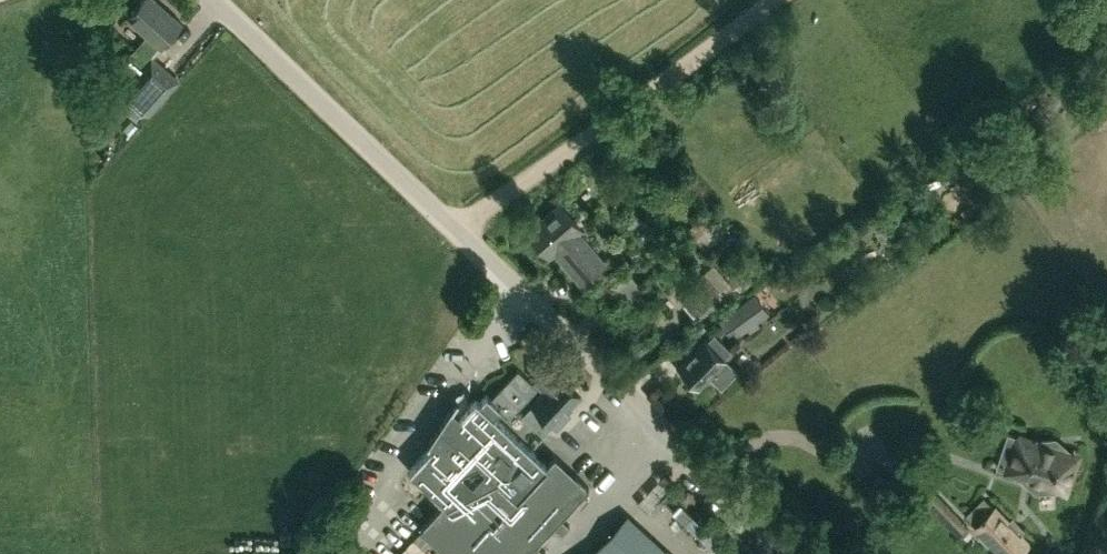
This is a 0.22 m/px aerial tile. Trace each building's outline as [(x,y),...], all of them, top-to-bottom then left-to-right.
[(140,30),(160,48),(181,24),(154,0),(143,0),(127,18),(140,30)] [(123,88),(149,112),(179,80),(153,55),(123,88)] [(582,284),(605,263),(577,232),(581,229),(560,205),(528,232),(549,257),(554,252),(582,284)] [(643,289),(627,270),(612,282),(628,301),(643,289)] [(677,292),(694,312),(719,292),(702,271),(677,292)] [(748,326),(751,330),(759,324),(756,320),(768,311),(755,293),(720,319),(728,330),(734,325),(740,333),(748,326)] [(679,366),(688,374),(688,379),(693,384),(696,383),(699,386),(709,375),(721,387),(738,370),(724,357),(731,350),(714,334),(706,341),(705,340),(679,366)] [(535,381),(543,389),(545,390),(532,404),(533,405),(523,416),(543,434),(553,424),(557,427),(570,414),(566,411),(581,396),(559,376),(548,366),(535,381)] [(410,471),(445,502),(421,528),(449,553),(535,553),(542,547),(538,542),(589,487),(555,456),(547,465),(494,416),(501,409),(487,395),(479,403),(476,400),(461,415),(459,413),(464,405),(458,401),(459,399),(458,399),(428,444),(430,444),(431,443),(434,445),(410,471)] [(1035,491),(1058,490),(1058,487),(1064,489),(1075,456),(1056,450),(1055,438),(1032,440),(1032,442),(1008,434),(997,466),(1034,479),(1035,491)] [(968,526),(938,494),(927,505),(957,536),(968,526)] [(1012,517),(1006,523),(996,512),(992,508),(975,526),(1003,553),(1017,553),(1026,544),(1017,535),(1023,529),(1012,517)] [(591,553),(662,553),(623,519),(591,553)]
